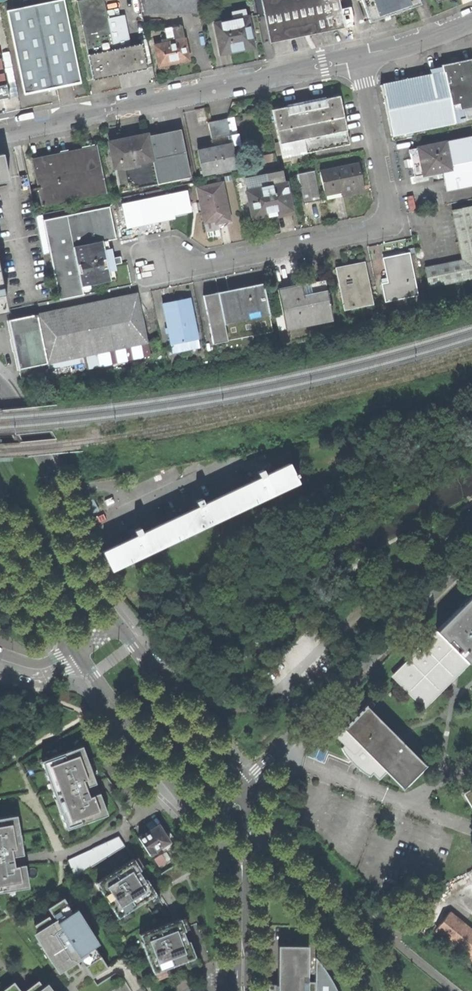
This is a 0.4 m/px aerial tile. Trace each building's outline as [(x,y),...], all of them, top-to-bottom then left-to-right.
[(55,89),(80,84),(62,0),(7,12),(24,95),(55,89)] [(130,48),(113,52),(102,0),(85,0),(76,2),(93,81),(120,76),(135,73),(130,48)] [(195,11),(192,0),(144,0),(147,11),(195,11)] [(270,42),(301,36),(343,28),(338,0),(261,0),(270,42)] [(421,5),(419,0),(361,0),(369,24),(393,15),(421,5)] [(236,50),(252,47),(250,36),(255,35),(251,17),(246,18),(244,10),(231,12),(233,20),(214,24),(221,54),(236,50)] [(180,62),(188,60),(181,27),(166,30),(168,39),(161,40),(161,44),(153,46),(158,66),(180,62)] [(140,46),(130,48),(135,73),(146,70),(140,46)] [(471,118),(471,102),(468,83),(471,83),(471,75),(469,60),(442,66),(442,67),(429,70),(430,75),(405,80),(380,86),(390,135),(396,134),(452,122),(471,118)] [(306,152),(348,143),(345,130),(346,130),(338,92),(302,99),(270,106),(278,145),(279,144),(282,157),(306,152)] [(197,151),(201,174),(235,167),(231,146),(240,145),(238,134),(236,134),(233,117),(216,121),(207,122),(212,148),(197,151)] [(453,128),(452,122),(396,134),(398,140),(453,128)] [(109,142),(119,191),(189,176),(179,129),(162,133),(147,136),(146,134),(121,140),(109,142)] [(471,184),(471,149),(469,136),(408,149),(412,165),(414,176),(440,170),(444,190),(471,184)] [(41,207),(106,193),(96,146),(62,153),(31,159),(41,207)] [(308,162),(306,152),(282,157),(283,164),(290,163),(290,165),(308,162)] [(320,171),(325,198),(360,191),(358,182),(356,175),(359,174),(357,164),(320,171)] [(312,170),(298,173),(301,190),(304,202),(304,203),(318,200),(312,170)] [(272,214),(291,210),(289,202),(292,201),(290,190),(287,191),(285,183),(284,184),(281,171),(247,178),(250,191),(246,191),(252,218),(272,214)] [(222,183),(197,188),(200,202),(202,212),(204,222),(215,219),(216,223),(223,221),(229,220),(222,183)] [(299,203),(304,202),(301,190),(296,191),(299,203)] [(191,210),(186,191),(121,205),(125,224),(191,210)] [(471,278),(471,209),(471,206),(452,210),(457,235),(462,259),(425,267),(429,286),(471,278)] [(81,287),(115,279),(112,265),(114,265),(113,262),(112,258),(110,259),(107,241),(115,239),(109,207),(43,220),(59,300),(82,295),(81,287)] [(385,301),(416,294),(408,253),(394,256),(383,258),(388,283),(381,285),(385,301)] [(343,309),(371,304),(363,263),(346,266),(335,268),(343,309)] [(287,328),(333,319),(324,279),(296,285),(276,290),(280,310),(274,311),(281,343),(289,341),(287,328)] [(213,344),(272,332),(262,284),(232,290),(203,296),(213,344)] [(461,295),(459,287),(444,292),(445,299),(461,295)] [(19,369),(86,355),(142,344),(136,315),(132,295),(9,321),(14,346),(19,369)] [(173,352),(199,346),(189,299),(173,302),(162,304),(173,352)] [(150,356),(147,342),(142,344),(86,355),(89,368),(150,356)] [(297,482),(289,464),(227,493),(235,511),(297,482)] [(165,523),(173,540),(235,511),(227,493),(165,523)] [(83,500),(88,514),(99,509),(94,496),(83,500)] [(111,570),(173,540),(165,523),(141,534),(103,552),(111,570)] [(471,603),(424,649),(451,676),(454,680),(471,662),(471,604),(471,603)] [(438,689),(443,684),(451,676),(424,649),(422,651),(419,648),(406,661),(410,665),(393,682),(418,708),(438,689)] [(446,687),(443,684),(438,689),(441,692),(446,687)] [(336,738),(345,747),(352,740),(388,775),(402,790),(423,770),(364,710),(336,738)] [(380,782),(388,775),(352,740),(345,747),(341,750),(344,756),(349,762),(353,759),(361,768),(358,772),(363,776),(371,780),(375,777),(380,782)] [(100,791),(92,794),(88,795),(85,786),(97,782),(84,745),(42,759),(66,828),(108,814),(100,791)] [(352,766),(358,772),(361,768),(353,759),(349,762),(352,766)] [(462,796),(471,812),(471,790),(462,796)] [(15,865),(11,866),(9,856),(22,855),(16,815),(0,817),(0,891),(26,887),(23,864),(15,865)] [(154,850),(169,841),(158,825),(149,831),(138,838),(150,855),(155,852),(154,850)] [(66,859),(73,875),(124,844),(117,836),(66,859)] [(155,857),(159,865),(167,861),(163,853),(155,857)] [(133,859),(96,882),(100,889),(99,890),(117,918),(155,894),(146,879),(143,880),(141,876),(138,871),(140,870),(133,859)] [(168,885),(176,879),(169,868),(161,873),(168,885)] [(78,908),(35,934),(59,973),(64,970),(78,961),(82,959),(90,954),(88,952),(97,947),(101,945),(78,908)] [(180,918),(139,934),(141,942),(152,973),(194,957),(188,940),(186,941),(184,936),(182,931),(184,930),(180,918)] [(451,919),(433,939),(471,970),(471,936),(451,919)] [(277,990),(280,990),(283,990),(285,958),(308,958),(308,946),(289,946),(278,946),(278,984),(277,990)] [(109,967),(97,947),(88,952),(90,954),(82,959),(93,977),(109,967)] [(308,958),(285,958),(283,990),(280,990),(337,990),(332,981),(324,968),(315,957),(314,982),(307,982),(308,958)] [(83,968),(78,961),(64,970),(68,977),(76,972),(83,968)] [(26,990),(40,990),(44,988),(39,981),(26,990)]
